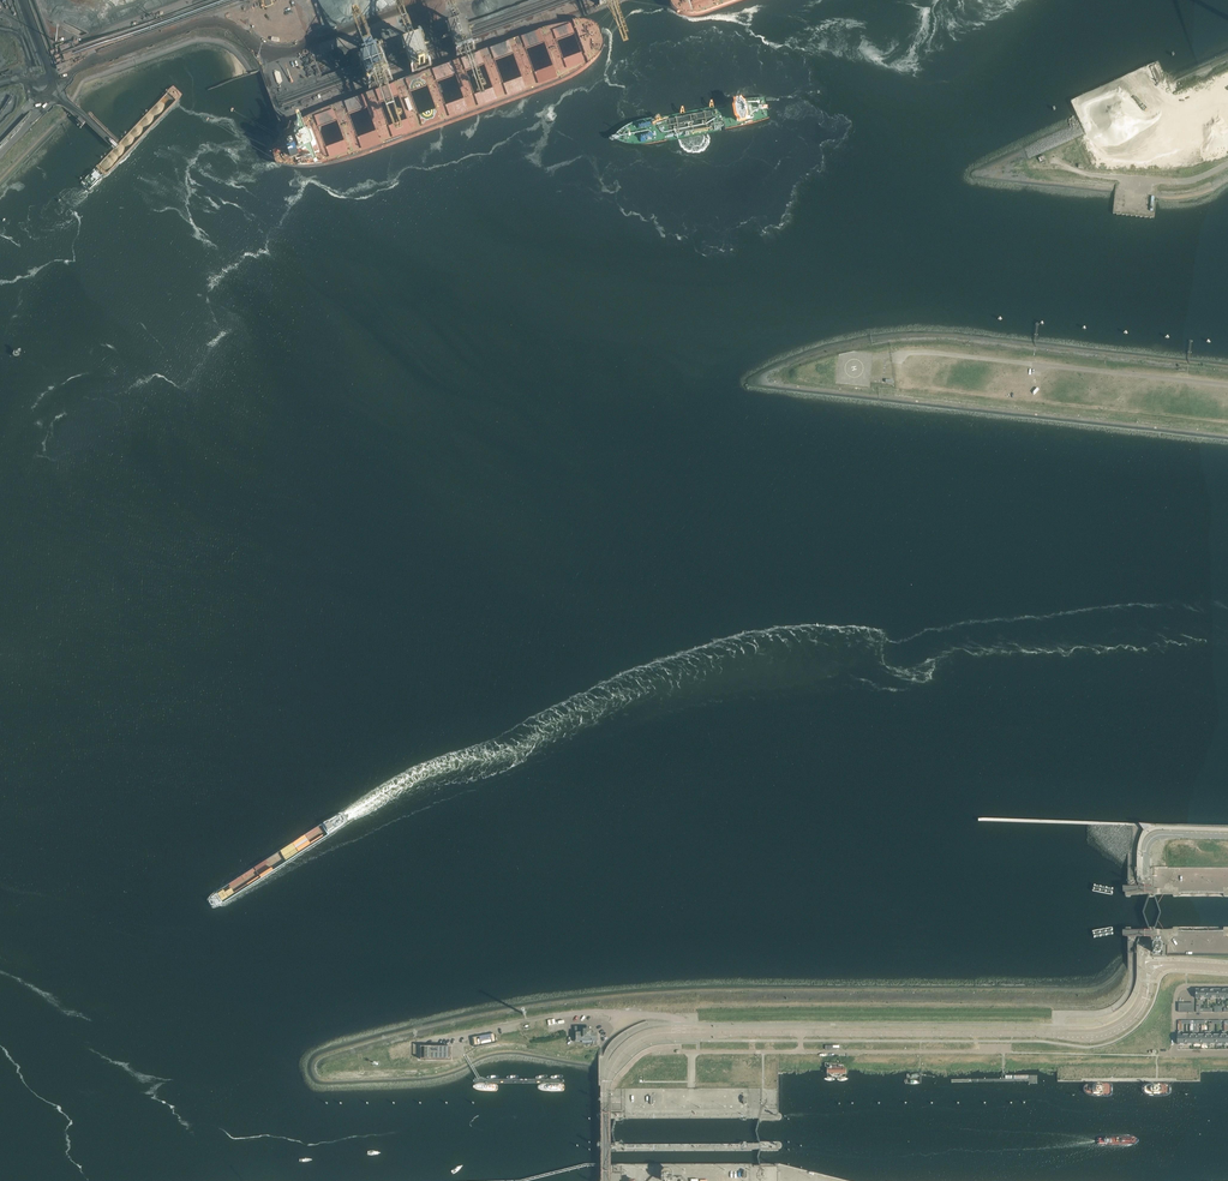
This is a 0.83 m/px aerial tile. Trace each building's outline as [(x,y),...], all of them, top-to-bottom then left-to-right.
[(345,30),(350,28),(347,21),(341,23),(345,30)] [(1227,889),(1224,889),(1174,888),(1172,885),(1177,873),(1173,871),(1167,885),(1166,885),(1164,889),(1128,889),(1125,889),(1125,896),(1125,897),(1130,897),(1131,896),(1131,895),(1132,895),(1143,895),(1149,895),(1150,895),(1150,896),(1150,897),(1151,897),(1153,897),(1154,897),(1154,896),(1154,895),(1172,895),(1172,896),(1173,896),(1173,897),(1173,898),(1177,898),(1178,897),(1178,895),(1178,894),(1194,894),(1210,894),(1222,895),(1223,895),(1223,897),(1224,898),(1227,898),(1227,888),(1227,889)] [(1227,926),(1224,927),(1223,927),(1223,928),(1223,930),(1200,930),(1178,929),(1178,927),(1177,927),(1173,926),(1173,927),(1172,927),(1172,928),(1160,929),(1155,928),(1154,926),(1149,926),(1148,928),(1131,928),(1130,927),(1125,927),(1125,928),(1125,937),(1164,936),(1166,941),(1167,941),(1173,955),(1177,953),(1172,940),(1174,937),(1224,937),(1227,937),(1227,938),(1227,927),(1227,926)] [(1196,998),(1200,998),(1200,1000),(1204,1000),(1204,998),(1207,998),(1207,989),(1196,989),(1196,998)] [(1207,989),(1207,998),(1210,998),(1210,1000),(1214,1000),(1214,998),(1218,998),(1218,989),(1207,989)] [(1218,998),(1222,998),(1222,1000),(1226,1000),(1226,998),(1227,998),(1227,989),(1218,989),(1218,998)] [(1179,1012),(1194,1012),(1194,1003),(1179,1003),(1179,1012)] [(1194,1021),(1186,1021),(1186,1024),(1190,1024),(1190,1031),(1192,1031),(1192,1035),(1186,1035),(1186,1045),(1194,1045),(1194,1021)] [(1202,1021),(1194,1021),(1194,1045),(1202,1045),(1202,1034),(1198,1034),(1198,1031),(1197,1031),(1197,1024),(1202,1024),(1202,1021)] [(586,1044),(596,1045),(596,1041),(597,1041),(597,1033),(591,1033),(591,1031),(589,1031),(589,1027),(575,1027),(575,1033),(576,1033),(576,1041),(586,1041),(586,1044)] [(425,1047),(425,1059),(450,1059),(450,1055),(450,1050),(450,1047),(425,1046),(425,1047)] [(827,1066),(827,1067),(827,1069),(828,1069),(827,1070),(827,1072),(828,1073),(844,1073),(845,1072),(845,1070),(844,1069),(841,1069),(841,1068),(841,1065),(838,1065),(838,1063),(836,1063),(836,1062),(825,1063),(825,1066),(827,1066)] [(669,1180),(673,1180),(672,1176),(671,1176),(671,1173),(671,1172),(669,1170),(665,1170),(663,1172),(663,1173),(662,1174),(662,1177),(661,1177),(661,1180),(665,1180),(669,1180)]
